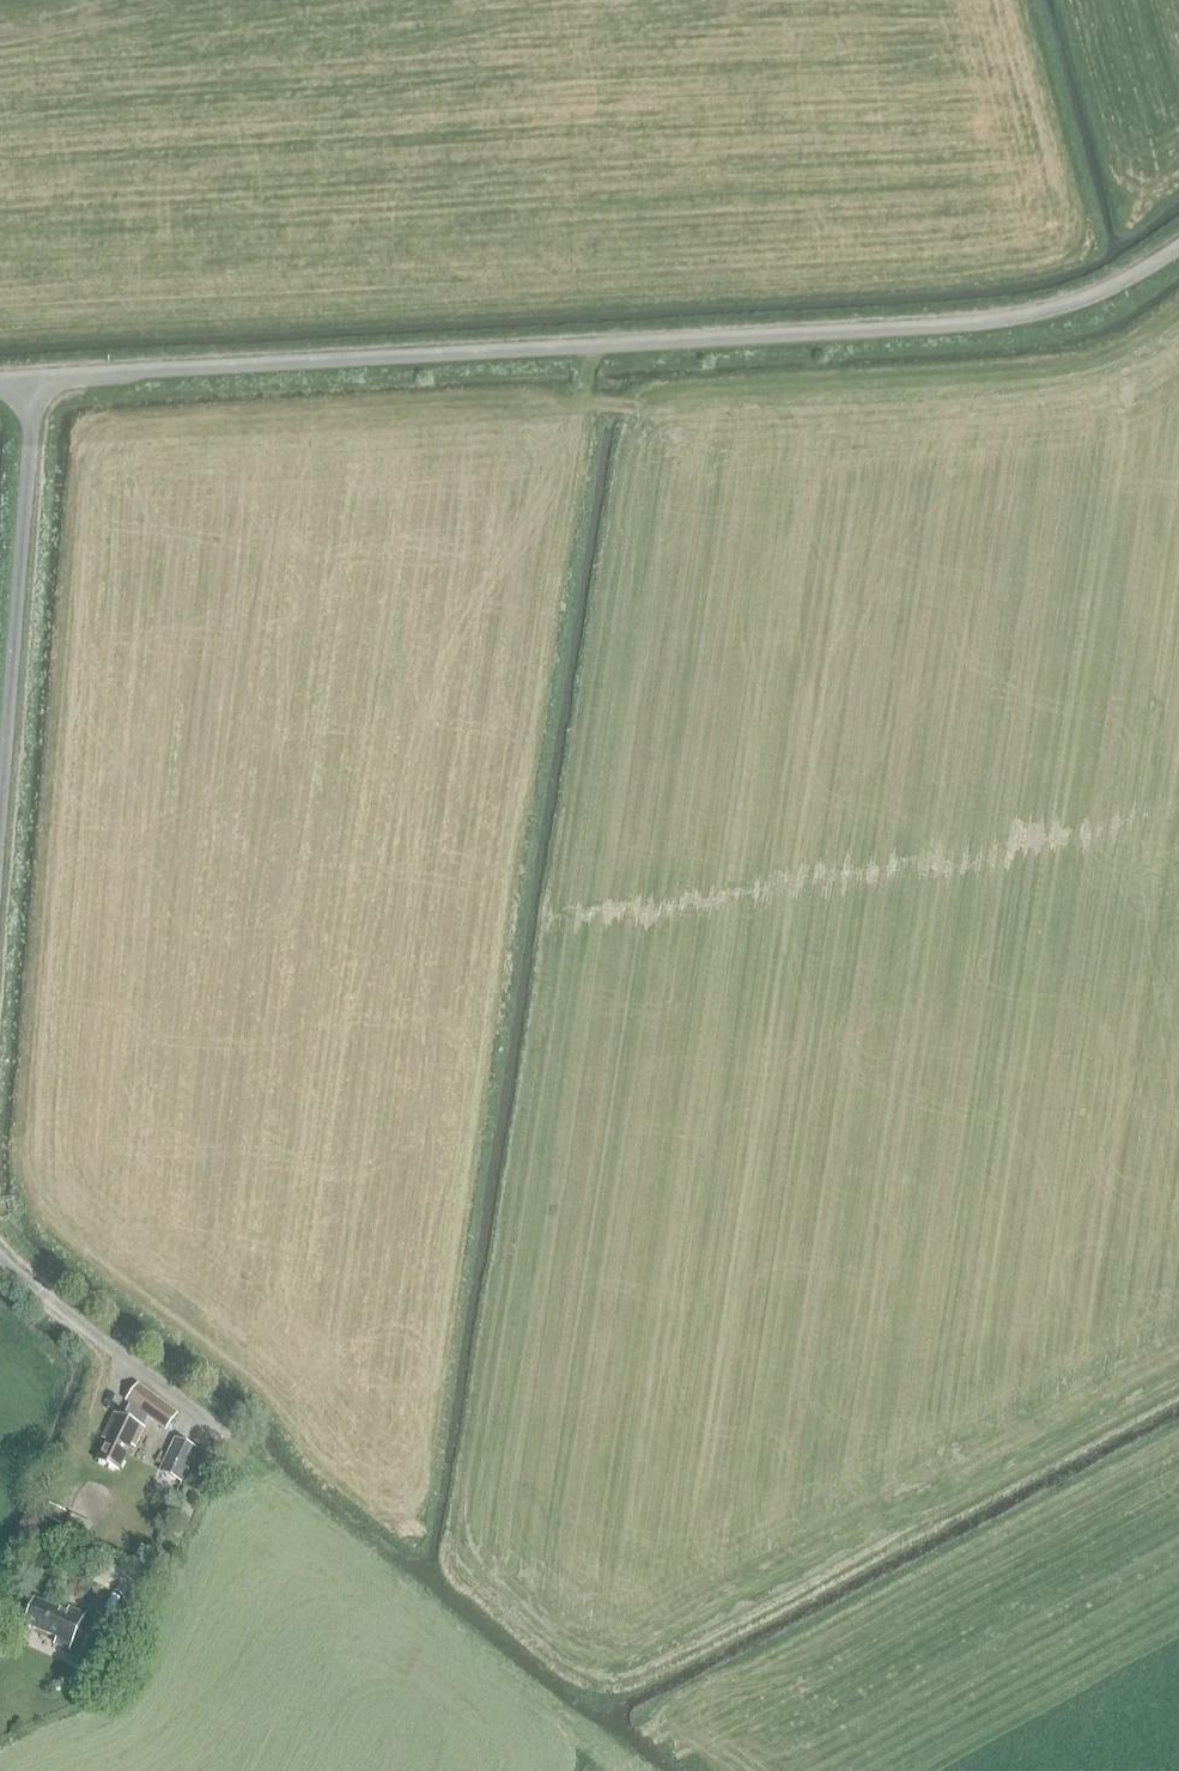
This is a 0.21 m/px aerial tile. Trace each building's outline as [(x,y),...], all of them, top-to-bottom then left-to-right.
[(97,1461),(118,1471),(131,1445),(134,1447),(143,1429),(142,1428),(147,1418),(165,1431),(176,1415),(137,1386),(126,1402),(130,1405),(123,1419),(114,1415),(103,1439),(106,1441),(97,1461)] [(174,1440),(159,1472),(181,1483),(196,1450),(174,1440)] [(64,1514),(47,1506),(43,1515),(60,1523),(64,1514)] [(86,1578),(110,1589),(121,1566),(97,1555),(86,1578)] [(55,1644),(69,1650),(85,1615),(69,1608),(67,1614),(35,1600),(24,1625),(57,1639),(55,1644)]
